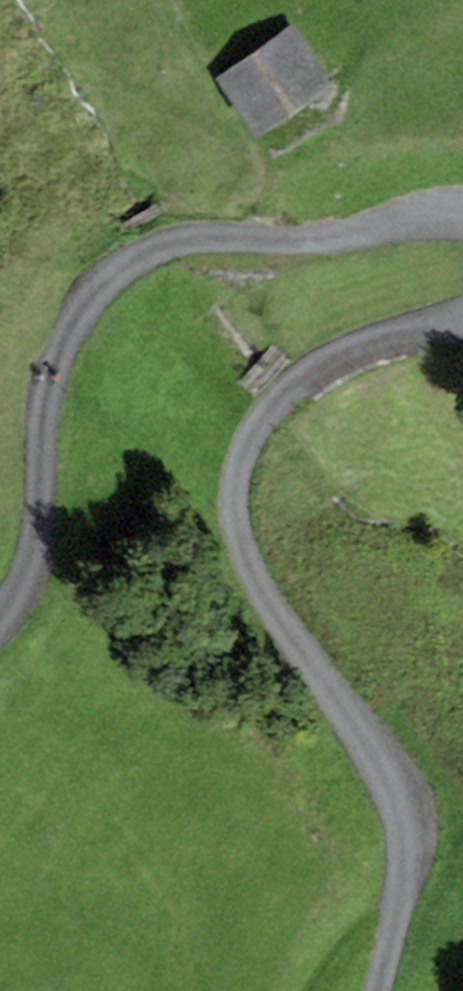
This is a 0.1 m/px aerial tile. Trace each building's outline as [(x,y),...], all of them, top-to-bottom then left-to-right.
[(289,27),(220,77),(254,123),(323,73),(289,27)]
